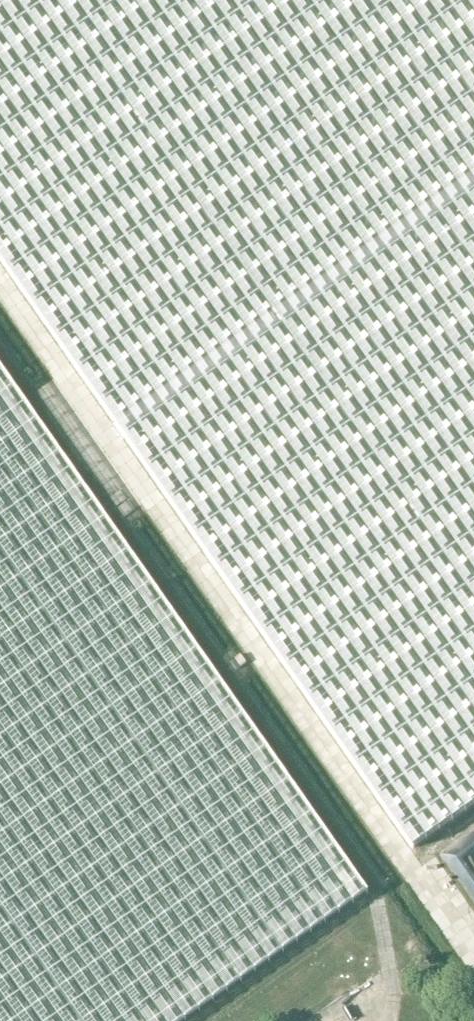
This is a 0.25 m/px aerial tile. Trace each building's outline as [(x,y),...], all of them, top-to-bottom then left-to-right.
[(413,850),(473,807),(473,0),(0,0),(0,260),(413,850)] [(367,892),(0,366),(0,1020),(183,1020),(367,892)]
